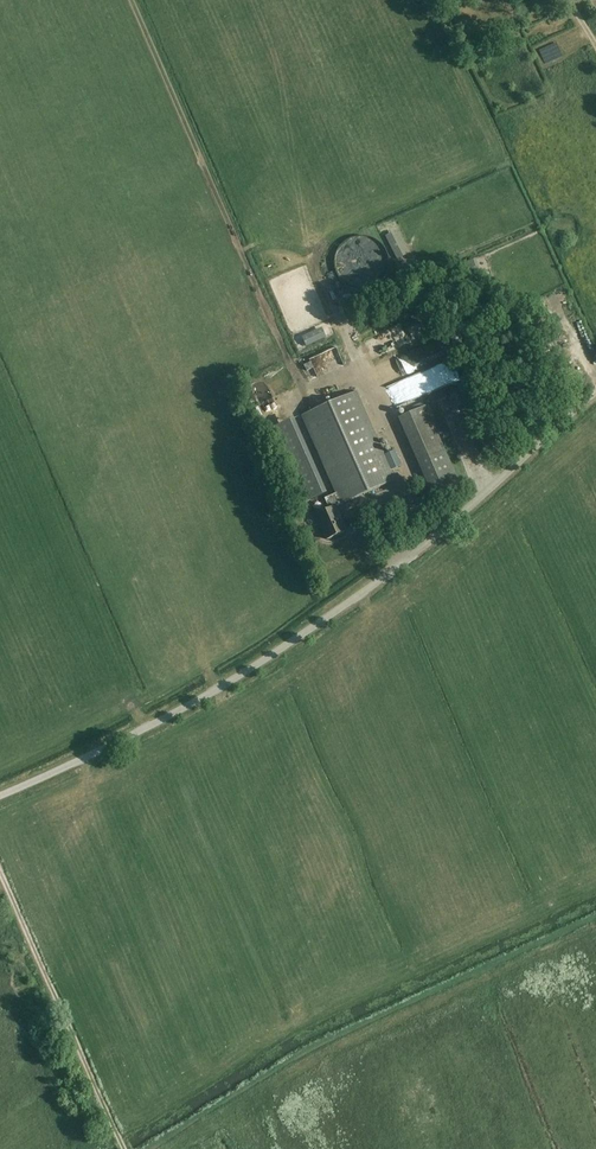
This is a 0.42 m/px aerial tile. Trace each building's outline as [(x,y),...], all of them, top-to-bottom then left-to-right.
[(390,234),(386,236),(397,259),(401,257),(390,234)] [(472,260),(467,262),(472,275),(477,273),(472,260)] [(306,347),(326,337),(322,327),(302,337),(306,347)] [(330,354),(335,367),(347,362),(342,349),(330,354)] [(395,480),(391,470),(402,465),(395,450),(384,455),(356,391),(302,415),(336,493),(325,498),(329,509),(316,515),(327,539),(344,532),(337,517),(339,516),(335,507),(341,504),(395,480)] [(305,502),(322,494),(290,421),(272,428),(305,502)] [(445,451),(419,463),(431,492),(457,480),(445,451)]
